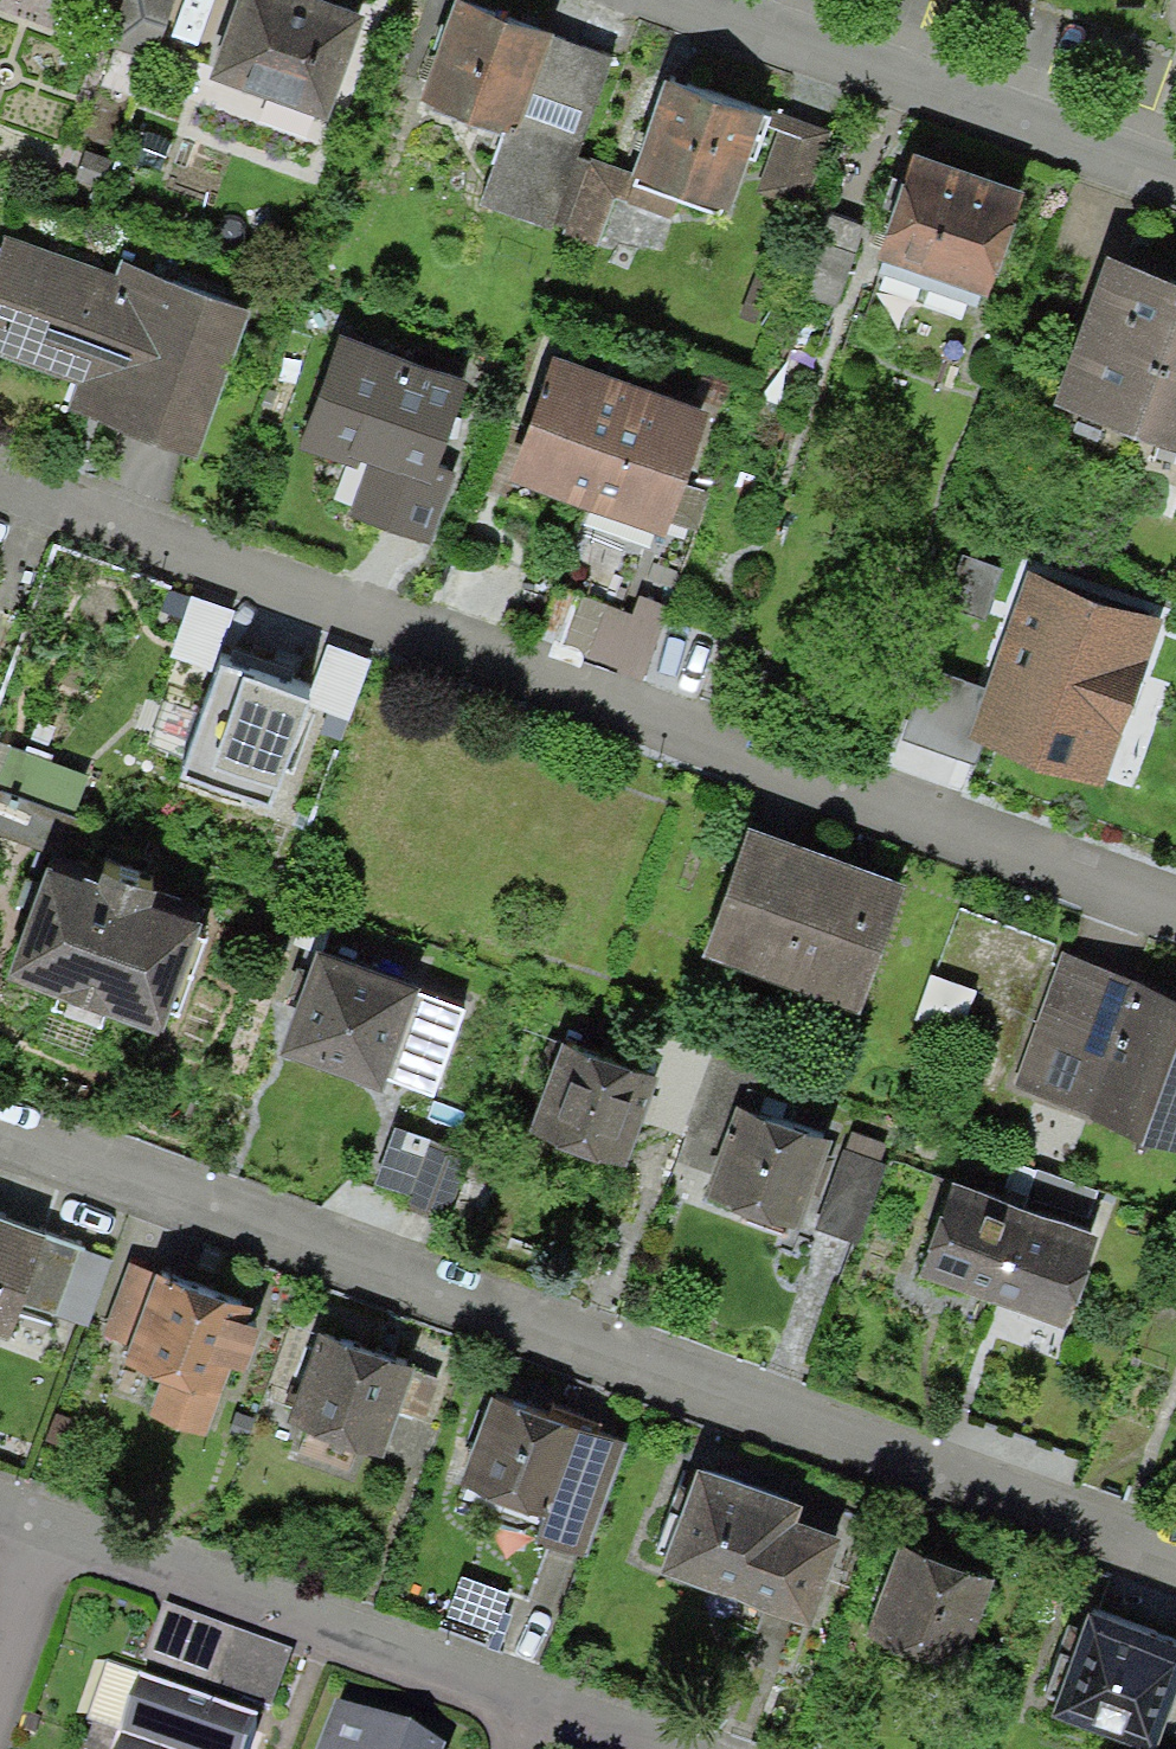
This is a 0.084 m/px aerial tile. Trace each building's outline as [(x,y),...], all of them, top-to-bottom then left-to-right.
[(336,0),(232,0),(208,67),(330,111),(366,11),(336,0)] [(486,196),(551,219),(610,56),(554,36),(454,0),(450,0),(418,89),(513,122),(486,196)] [(765,110),(662,73),(630,162),(733,199),(765,110)] [(1037,181),(913,136),(873,247),(997,291),(1037,181)] [(121,273),(8,233),(0,254),(0,354),(81,383),(74,404),(199,448),(250,307),(124,263),(121,273)] [(1175,331),(1175,283),(1113,261),(1064,397),(1142,425),(1175,331)] [(470,376),(339,330),(299,444),(363,467),(348,509),(414,532),(429,490),(470,376)] [(1142,425),(1175,437),(1175,331),(1142,425)] [(592,497),(636,376),(558,348),(514,470),(592,497)] [(636,376),(592,497),(670,525),(713,403),(636,376)] [(1162,611),(1031,566),(988,688),(927,667),(903,736),(980,762),(989,734),(1105,775),(1162,611)] [(315,696),(215,664),(176,784),(276,817),(315,696)] [(0,731),(0,732),(0,781),(71,807),(87,763),(0,731)] [(0,781),(0,839),(74,866),(93,813),(71,807),(0,781)] [(907,885),(749,830),(708,947),(866,1002),(907,885)] [(74,866),(55,860),(17,969),(58,984),(50,1006),(101,1024),(109,1001),(171,1023),(209,913),(152,893),(158,878),(111,862),(105,877),(74,866)] [(427,975),(322,938),(285,1042),(388,1078),(398,1048),(437,1062),(454,1015),(418,1002),(427,975)] [(1060,951),(1012,1089),(1175,1146),(1175,991),(1060,951)] [(516,1117),(623,1154),(653,1067),(546,1030),(516,1117)] [(847,1131),(739,1093),(705,1192),(812,1230),(847,1131)] [(456,1156),(424,1144),(401,1209),(434,1220),(456,1156)] [(921,1267),(996,1293),(1028,1203),(953,1177),(921,1267)] [(1028,1203),(996,1293),(1071,1319),(1103,1230),(1028,1203)] [(0,1213),(0,1326),(10,1329),(18,1305),(54,1317),(77,1252),(41,1239),(45,1228),(0,1213)] [(251,1303),(158,1270),(129,1352),(163,1364),(150,1402),(209,1422),(251,1303)] [(414,1358),(316,1324),(286,1410),(384,1444),(414,1358)] [(624,1437),(495,1392),(465,1480),(548,1509),(538,1538),(583,1554),(624,1437)] [(852,1517),(701,1465),(666,1567),(817,1620),(852,1517)] [(998,1576),(901,1542),(874,1619),(971,1653),(998,1576)] [(1095,1607),(1060,1708),(1165,1744),(1175,1713),(1175,1635),(1095,1607)] [(293,1662),(165,1616),(146,1671),(273,1716),(293,1662)] [(123,1748),(260,1748),(264,1739),(142,1696),(123,1748)] [(340,1722),(330,1748),(411,1748),(340,1722)]
